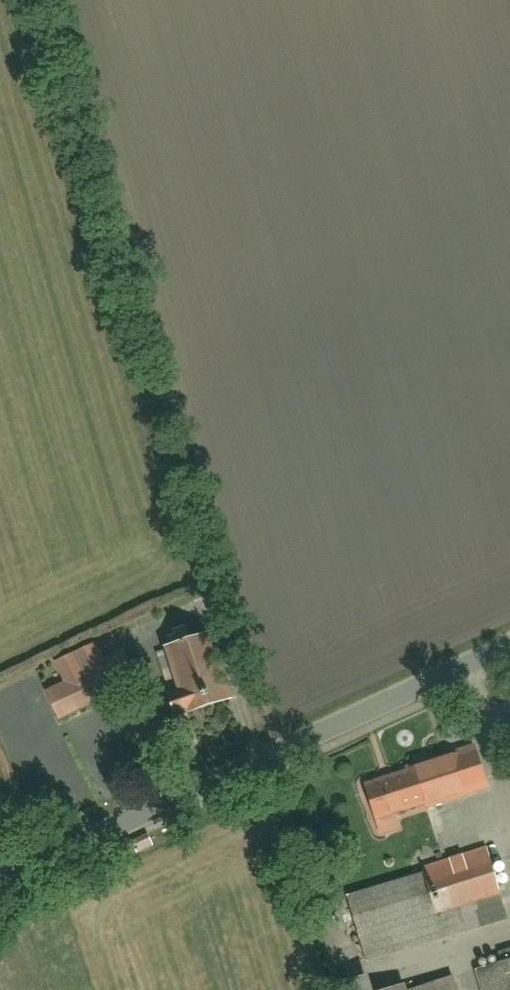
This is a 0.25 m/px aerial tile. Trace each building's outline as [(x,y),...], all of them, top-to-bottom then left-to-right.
[(178,649),(173,651),(182,687),(172,690),(178,717),(236,703),(220,639),(205,643),(202,631),(175,638),(178,649)] [(58,662),(65,678),(48,685),(65,724),(143,691),(127,654),(108,662),(101,644),(58,662)] [(369,784),(380,823),(494,790),(482,751),(369,784)] [(151,838),(138,844),(142,853),(155,847),(151,838)] [(377,957),(509,917),(509,908),(495,858),(359,899),(377,957)] [(478,975),(484,989),(509,989),(509,964),(478,975)] [(459,976),(411,989),(463,989),(459,976)]
